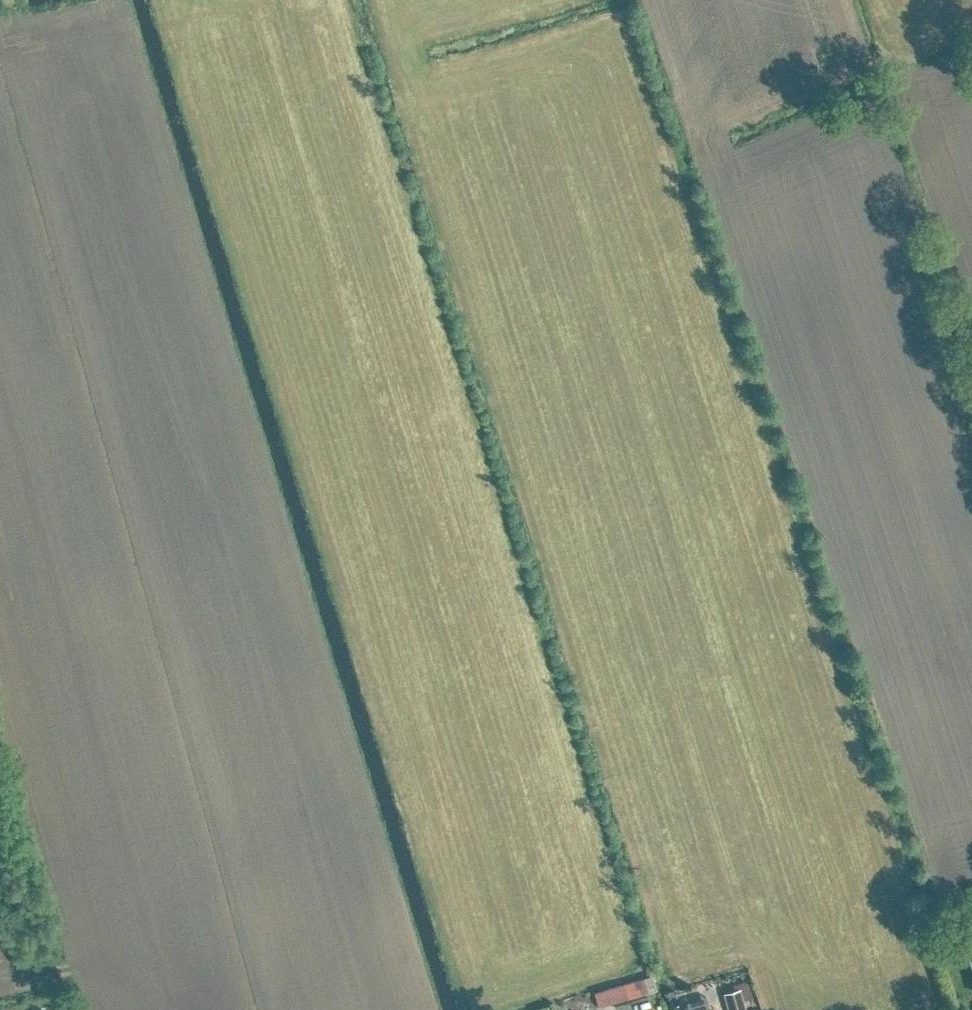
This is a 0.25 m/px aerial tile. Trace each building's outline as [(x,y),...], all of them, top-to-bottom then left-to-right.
[(643,977),(594,991),(598,1006),(648,991),(643,977)] [(743,998),(750,996),(745,980),(732,984),(733,989),(722,992),(728,1009),(746,1009),(743,998)]
